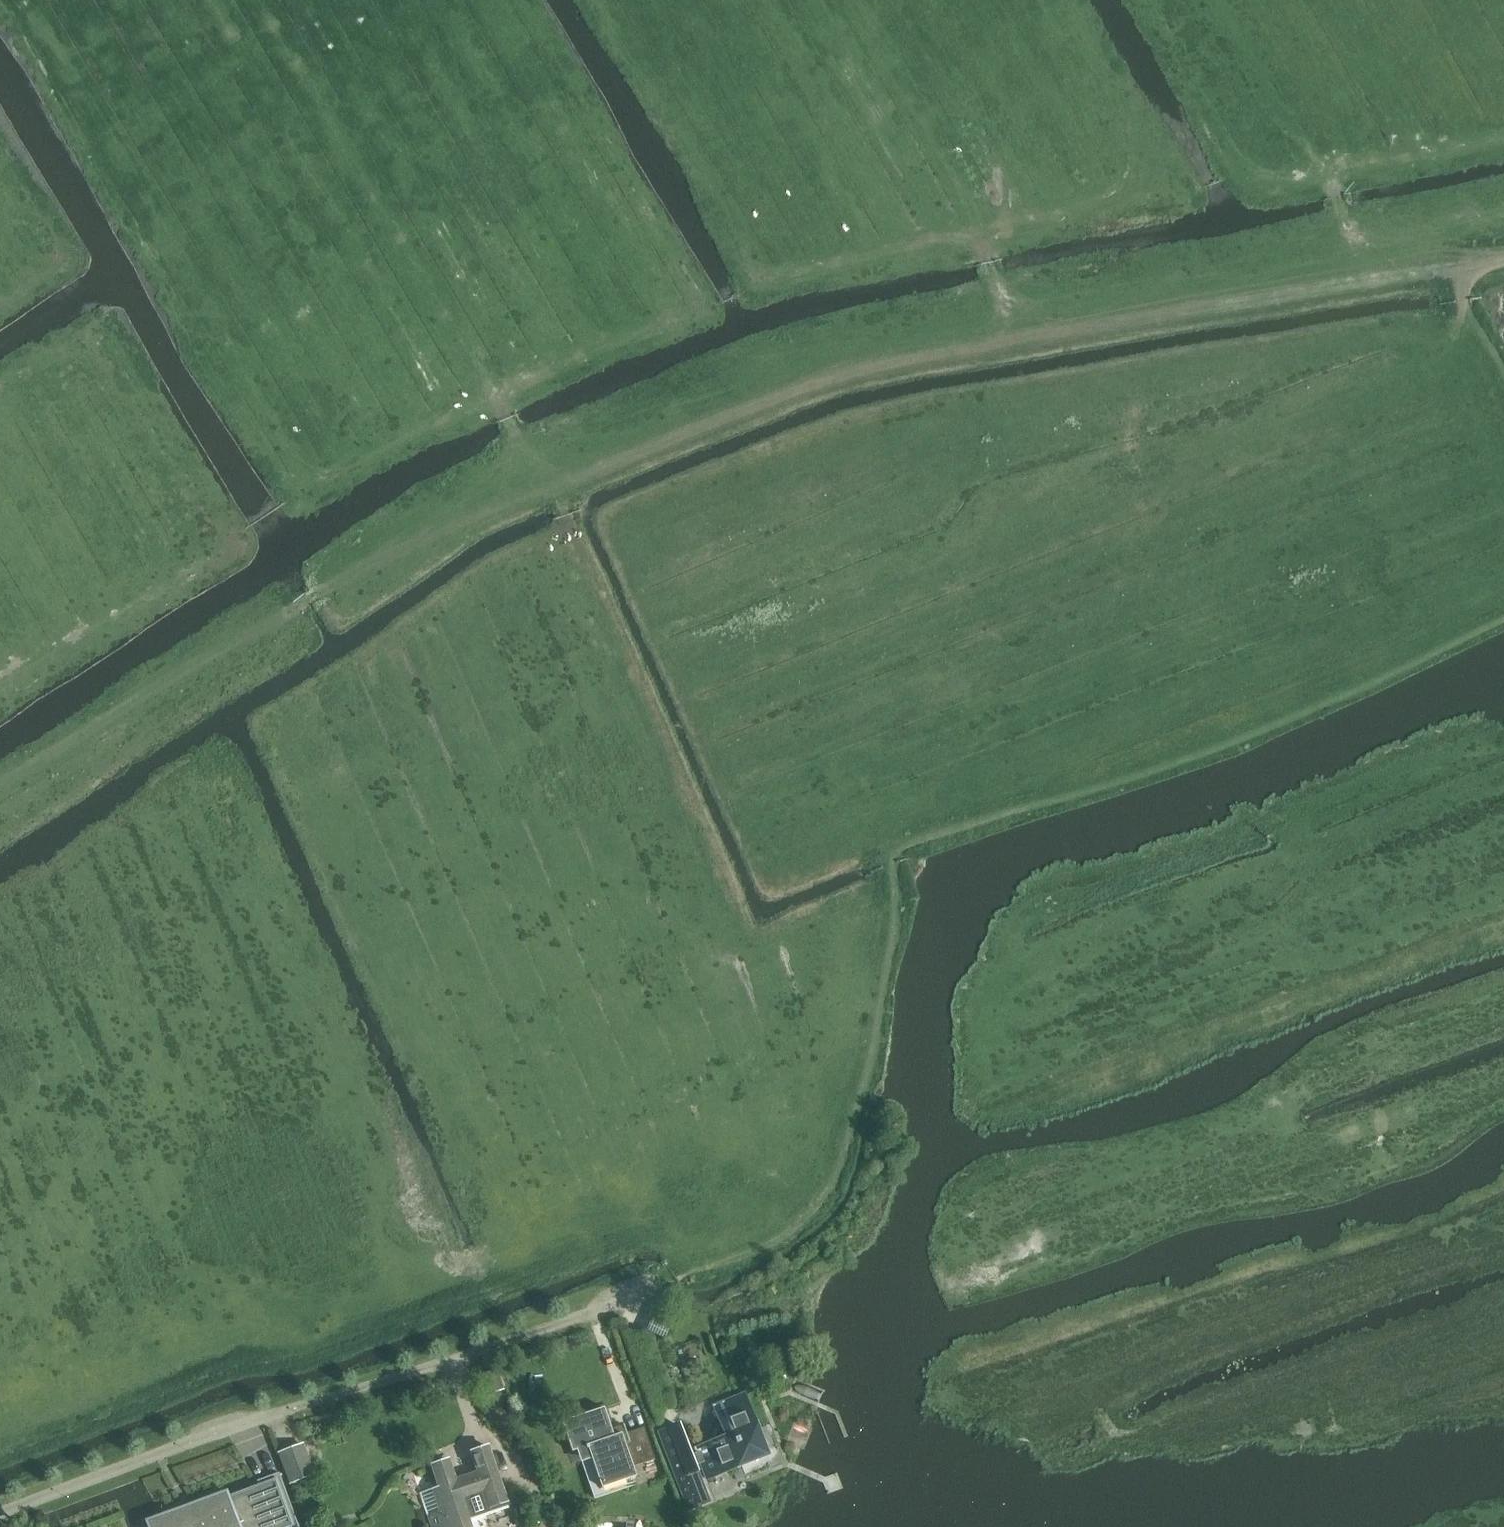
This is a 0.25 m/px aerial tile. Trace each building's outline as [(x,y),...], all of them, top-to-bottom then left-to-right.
[(505,1388),(497,1368),(479,1375),(487,1396),(505,1388)] [(765,1457),(767,1452),(764,1443),(763,1443),(761,1442),(748,1410),(742,1395),(716,1406),(722,1421),(721,1421),(725,1430),(721,1432),(719,1436),(721,1440),(719,1441),(696,1450),(707,1477),(729,1468),(753,1458),(755,1460),(765,1457)] [(624,1425),(611,1429),(604,1408),(562,1422),(572,1451),(585,1447),(586,1449),(588,1449),(601,1488),(636,1477),(633,1467),(654,1460),(643,1428),(627,1433),(624,1425)] [(658,1432),(677,1481),(699,1474),(680,1423),(658,1432)] [(279,1454),(290,1483),(313,1475),(302,1445),(279,1454)] [(507,1501),(488,1447),(471,1453),(478,1472),(466,1476),(467,1480),(456,1484),(448,1460),(431,1466),(438,1487),(420,1493),(432,1526),(471,1526),(468,1518),(508,1504),(507,1501)] [(147,1520),(149,1526),(298,1526),(278,1473),(256,1480),(258,1485),(227,1496),(226,1492),(161,1515),(147,1520)] [(711,1506),(699,1474),(677,1481),(689,1514),(711,1506)]
